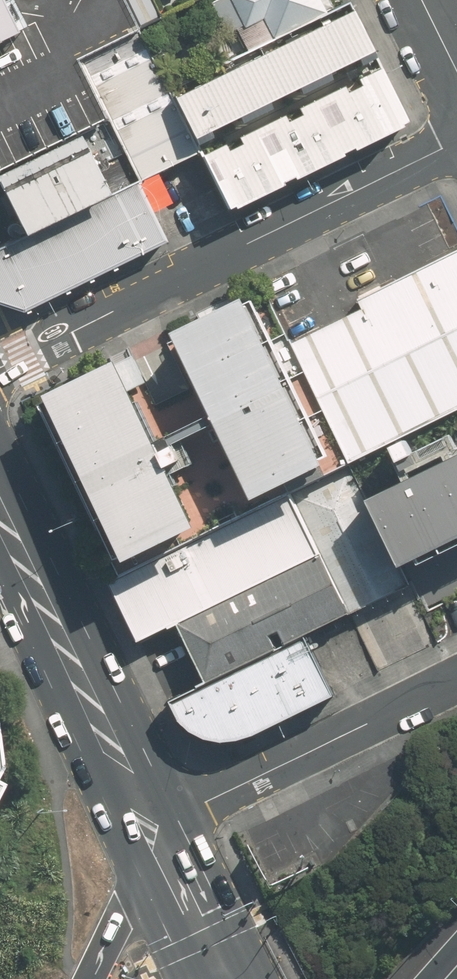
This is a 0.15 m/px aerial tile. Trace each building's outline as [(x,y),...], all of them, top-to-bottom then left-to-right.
[(136,29),(120,0),(0,0),(0,167),(70,134),(107,115),(78,57),(136,29)] [(143,23),(191,0),(132,0),(143,23)] [(369,46),(346,0),(331,8),(243,50),(166,88),(188,134),(369,46)] [(328,0),(213,0),(210,2),(225,32),(233,28),(243,50),(331,8),(328,0)] [(107,115),(137,179),(196,151),(188,134),(166,88),(136,29),(78,57),(107,115)] [(196,151),(226,207),(404,120),(369,46),(188,134),(196,151)] [(0,180),(0,202),(14,229),(126,174),(104,129),(0,180)] [(132,181),(0,247),(0,307),(13,311),(161,238),(132,181)] [(357,299),(362,308),(291,343),(350,463),(456,409),(456,250),(357,299)] [(185,392),(201,422),(203,428),(205,432),(243,510),(315,476),(233,308),(161,343),(185,392)] [(147,456),(144,450),(117,396),(142,384),(131,361),(33,408),(112,570),(185,535),(160,483),(147,456)] [(401,565),(456,537),(456,456),(367,499),(401,565)] [(321,552),(351,612),(410,584),(401,565),(367,499),(350,463),(291,492),(321,552)] [(177,623),(321,552),(291,492),(109,580),(138,642),(177,623)] [(351,612),(321,552),(177,623),(205,682),(304,634),(351,612)] [(304,634),(205,682),(169,700),(181,726),(195,735),(206,739),(220,740),(233,740),(242,738),(256,733),(333,696),(304,634)]
